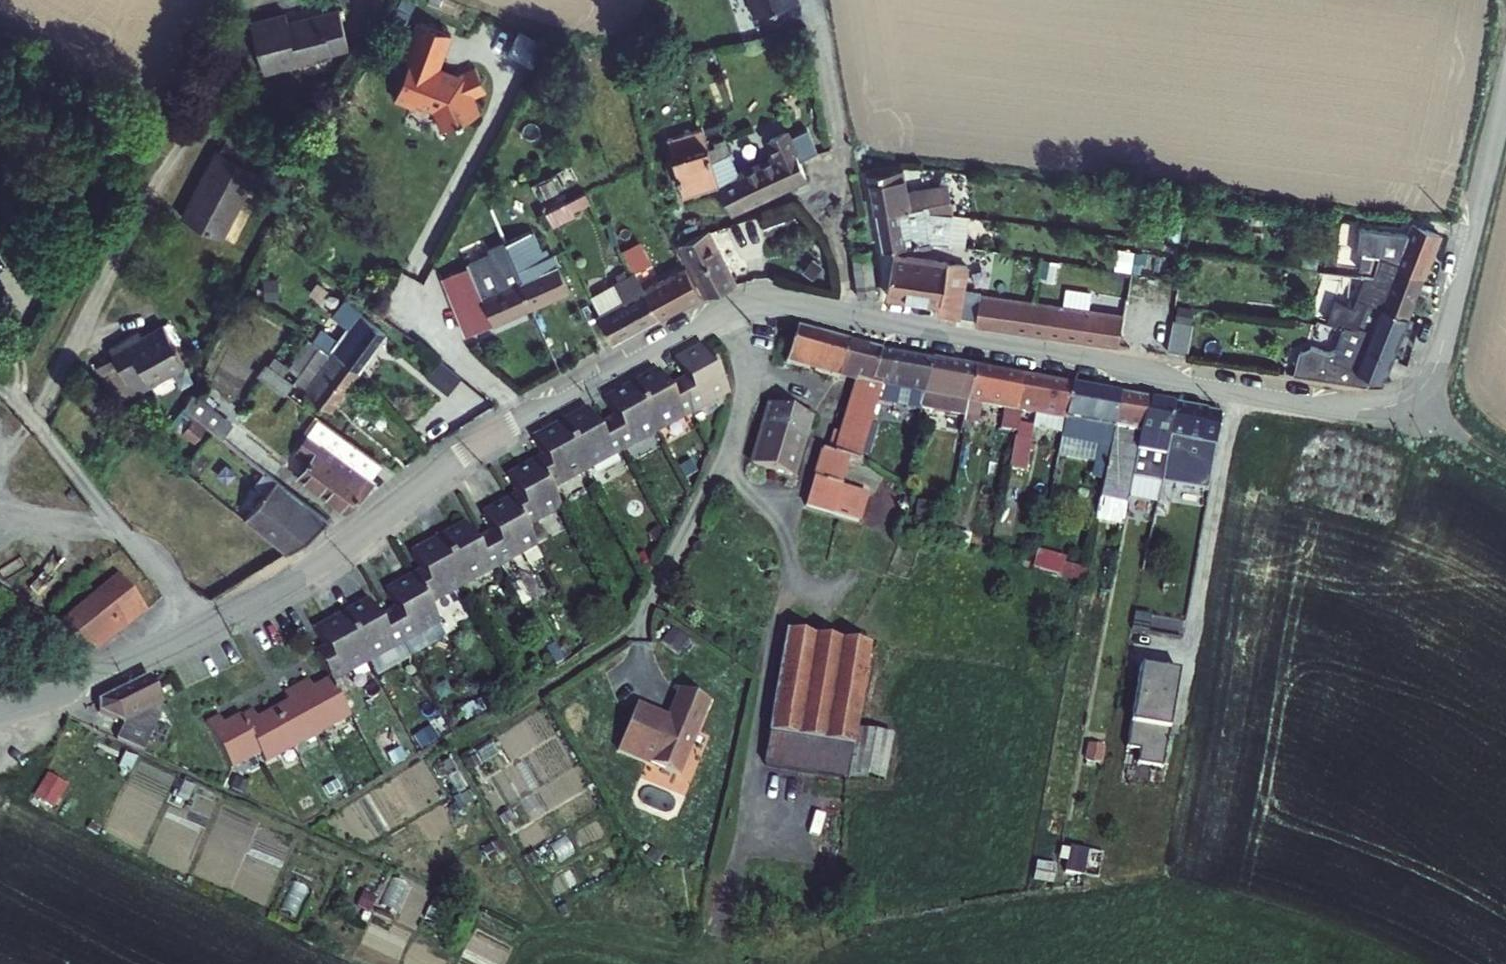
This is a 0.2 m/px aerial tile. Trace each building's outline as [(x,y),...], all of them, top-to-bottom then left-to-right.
[(256,19),(268,71),(337,55),(336,50),(351,46),(341,0),(256,19)] [(753,8),(793,0),(752,0),(753,8)] [(484,92),(472,65),(451,75),(440,72),(439,68),(434,67),(448,32),(418,22),(412,35),(408,34),(400,59),(405,62),(391,97),(406,104),(413,101),(431,109),(439,129),(475,112),(469,98),(484,92)] [(707,128),(717,158),(737,151),(725,115),(705,122),(707,128)] [(672,140),(688,190),(724,178),(720,165),(717,158),(707,128),(672,140)] [(215,145),(180,216),(222,237),(257,166),(215,145)] [(724,178),(737,205),(810,174),(799,151),(744,175),(739,159),(720,165),(724,178)] [(910,168),(877,173),(892,248),(952,240),(957,193),(913,188),(910,168)] [(763,217),(771,238),(801,226),(793,205),(763,217)] [(1408,268),(1433,279),(1449,238),(1413,224),(1409,235),(1358,229),(1355,257),(1361,257),(1360,272),(1404,277),(1408,268)] [(682,243),(710,295),(740,281),(717,228),(682,243)] [(523,285),(533,311),(574,294),(558,256),(552,259),(549,252),(544,254),(536,234),(510,245),(526,284),(523,285)] [(634,250),(645,270),(657,264),(643,240),(635,244),(637,248),(634,250)] [(877,242),(860,245),(866,290),(883,287),(877,242)] [(479,333),(533,311),(523,285),(526,284),(510,245),(495,251),(506,276),(498,279),(489,259),(474,265),(482,285),(456,295),(471,330),(476,328),(479,333)] [(947,261),(901,254),(895,290),(948,299),(947,308),(970,311),(979,262),(947,258),(947,261)] [(318,270),(301,258),(294,266),(304,273),(307,270),(314,275),(318,270)] [(603,315),(617,341),(661,318),(648,292),(632,263),(611,274),(617,287),(597,297),(606,313),(603,315)] [(1404,277),(1401,284),(1359,278),(1356,311),(1331,301),(1324,317),(1350,328),(1352,324),(1369,331),(1382,333),(1392,308),(1417,318),(1433,279),(1408,268),(1404,277)] [(648,292),(661,318),(704,296),(691,270),(648,292)] [(1134,315),(992,292),(988,320),(1129,342),(1134,315)] [(1368,364),(1367,368),(1393,378),(1417,318),(1392,308),(1383,330),(1382,333),(1375,332),(1360,330),(1351,360),(1368,364)] [(322,332),(314,343),(320,347),(328,354),(356,375),(390,330),(378,321),(375,326),(360,315),(337,344),(322,332)] [(1206,326),(1185,324),(1182,353),(1202,355),(1206,326)] [(139,333),(110,350),(127,378),(143,369),(153,386),(186,366),(164,328),(143,340),(139,333)] [(880,358),(794,338),(785,375),(855,389),(830,491),(826,490),(812,545),(839,552),(875,408),(879,389),(874,388),(880,358)] [(294,362),(303,369),(320,347),(314,343),(311,340),(294,362)] [(356,375),(328,354),(304,387),(332,408),(356,375)] [(689,391),(681,395),(695,421),(730,402),(707,357),(679,372),(689,391)] [(933,368),(880,358),(874,388),(879,389),(875,408),(905,414),(908,395),(927,399),(933,368)] [(260,372),(287,392),(295,382),(267,362),(260,372)] [(456,397),(468,382),(448,367),(436,382),(456,397)] [(978,377),(933,368),(927,399),(927,403),(925,412),(970,420),(973,408),(978,377)] [(1025,385),(978,377),(973,408),(1020,416),(1025,385)] [(661,381),(633,396),(657,441),(695,421),(681,395),(671,400),(661,381)] [(1073,394),(1025,385),(1020,416),(1068,426),(1073,394)] [(213,426),(224,433),(234,419),(196,393),(186,407),(197,415),(213,426)] [(1118,402),(1073,394),(1068,426),(1064,445),(1109,454),(1118,402)] [(617,427),(607,433),(621,460),(657,441),(633,396),(607,409),(617,427)] [(927,403),(916,401),(912,421),(923,423),(925,412),(927,403)] [(1147,408),(1118,402),(1109,454),(1099,507),(1126,512),(1127,503),(1137,439),(1142,440),(1147,408)] [(1172,412),(1147,408),(1142,440),(1137,439),(1127,503),(1155,508),(1160,486),(1164,460),(1172,412)] [(1220,421),(1172,412),(1164,460),(1175,462),(1184,473),(1199,476),(1196,495),(1206,497),(1220,421)] [(197,415),(185,432),(200,443),(213,426),(197,415)] [(304,474),(346,507),(377,478),(371,473),(383,459),(323,417),(299,451),(314,461),(304,474)] [(589,420),(564,432),(586,477),(621,460),(607,433),(597,437),(589,420)] [(814,428),(771,420),(760,483),(803,491),(814,428)] [(1041,426),(1028,424),(1026,436),(1039,438),(1041,426)] [(545,466),(536,470),(550,496),(586,477),(564,432),(535,447),(545,466)] [(518,503),(509,508),(522,534),(559,515),(550,496),(536,470),(509,484),(518,503)] [(251,518),(293,549),(331,516),(282,478),(251,518)] [(490,541),(482,545),(496,572),(532,553),(522,534),(509,508),(480,523),(490,541)] [(462,533),(436,547),(459,591),(496,572),(482,545),(471,551),(462,533)] [(419,579),(410,584),(423,609),(459,591),(436,547),(409,560),(419,579)] [(1084,581),(1090,563),(1038,548),(1033,565),(1084,581)] [(0,583),(0,609),(81,657),(93,641),(99,648),(152,607),(130,582),(114,596),(97,577),(49,613),(0,583)] [(390,616),(382,620),(396,647),(433,628),(423,609),(410,584),(381,599),(390,616)] [(362,610),(336,624),(358,666),(396,647),(382,620),(371,626),(362,610)] [(308,660),(322,686),(358,666),(336,624),(308,637),(317,655),(308,660)] [(869,650),(786,635),(769,734),(851,749),(869,650)] [(1139,671),(1121,780),(1134,783),(1136,769),(1162,773),(1178,677),(1139,671)] [(147,678),(97,702),(98,717),(118,726),(114,739),(140,749),(161,704),(147,678)] [(302,684),(287,690),(309,736),(339,722),(322,686),(306,692),(302,684)] [(279,707),(263,715),(279,750),(309,736),(287,690),(274,697),(279,707)] [(678,734),(648,721),(629,765),(687,790),(717,721),(689,709),(678,734)] [(242,714),(227,721),(245,757),(249,765),(279,750),(263,715),(247,723),(242,714)] [(206,718),(192,725),(216,772),(245,757),(227,721),(211,729),(206,718)] [(888,778),(892,731),(865,728),(861,775),(888,778)] [(57,807),(69,782),(46,771),(34,796),(57,807)] [(1111,852),(1097,849),(1092,878),(1106,880),(1111,852)]
